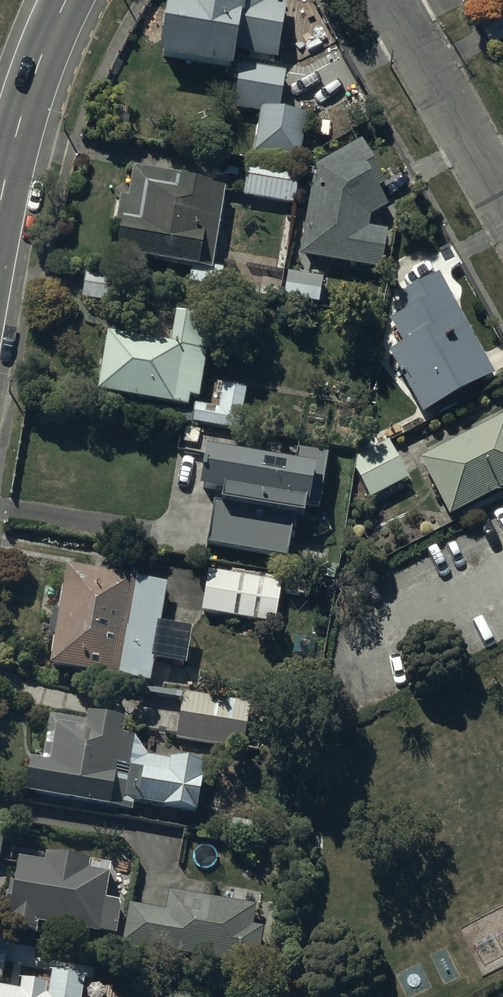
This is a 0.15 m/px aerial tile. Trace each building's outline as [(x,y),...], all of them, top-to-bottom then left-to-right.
[(233,51),(275,58),(284,10),(224,0),(185,0),(183,8),(170,6),(160,61),(229,73),(233,51)] [(283,77),(243,70),(236,110),(264,115),(256,155),(297,162),(305,120),(276,115),(283,77)] [(361,147),(316,174),(301,263),(383,276),(389,238),(370,235),(372,223),(389,213),(378,195),(386,190),(361,147)] [(298,175),(246,166),(241,196),(293,204),(298,175)] [(231,188),(138,172),(122,261),(215,277),(231,188)] [(121,276),(86,271),(81,303),(117,307),(121,276)] [(402,343),(387,351),(422,415),(494,375),(437,273),(395,296),(403,311),(389,319),(402,343)] [(324,281),(290,276),(287,297),(320,302),(324,281)] [(172,353),(112,342),(98,409),(241,432),(247,394),(224,390),(220,413),(192,408),(193,403),(199,400),(212,326),(178,320),(172,353)] [(424,463),(451,516),(502,490),(502,423),(424,463)] [(410,482),(390,444),(358,462),(355,475),(371,504),(410,482)] [(293,461),(204,448),(197,488),(218,491),(216,502),(211,501),(205,545),(288,556),(293,516),(304,518),(306,505),(319,507),(326,454),(294,450),(293,461)] [(139,580),(63,565),(45,661),(120,675),(139,580)] [(280,580),(206,570),(200,612),(274,623),(280,580)] [(252,702),(182,690),(173,738),(243,750),(252,702)] [(194,814),(202,766),(144,755),(132,738),(120,736),(122,721),(86,715),(83,729),(57,725),(50,762),(30,759),(26,785),(194,814)] [(108,876),(18,859),(7,919),(97,936),(108,876)] [(164,912),(130,906),(123,939),(250,963),(256,929),(245,927),(248,907),(168,892),(164,912)] [(0,984),(0,996),(98,996),(0,984)]
